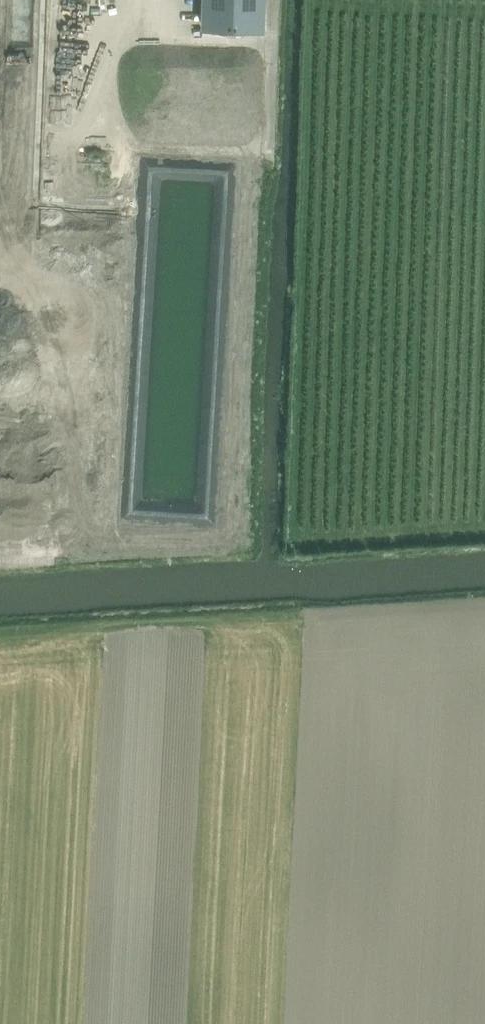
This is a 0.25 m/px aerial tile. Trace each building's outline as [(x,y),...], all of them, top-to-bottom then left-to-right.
[(205,29),(219,30),(237,30),(262,31),(263,0),(206,0),(205,29)]
